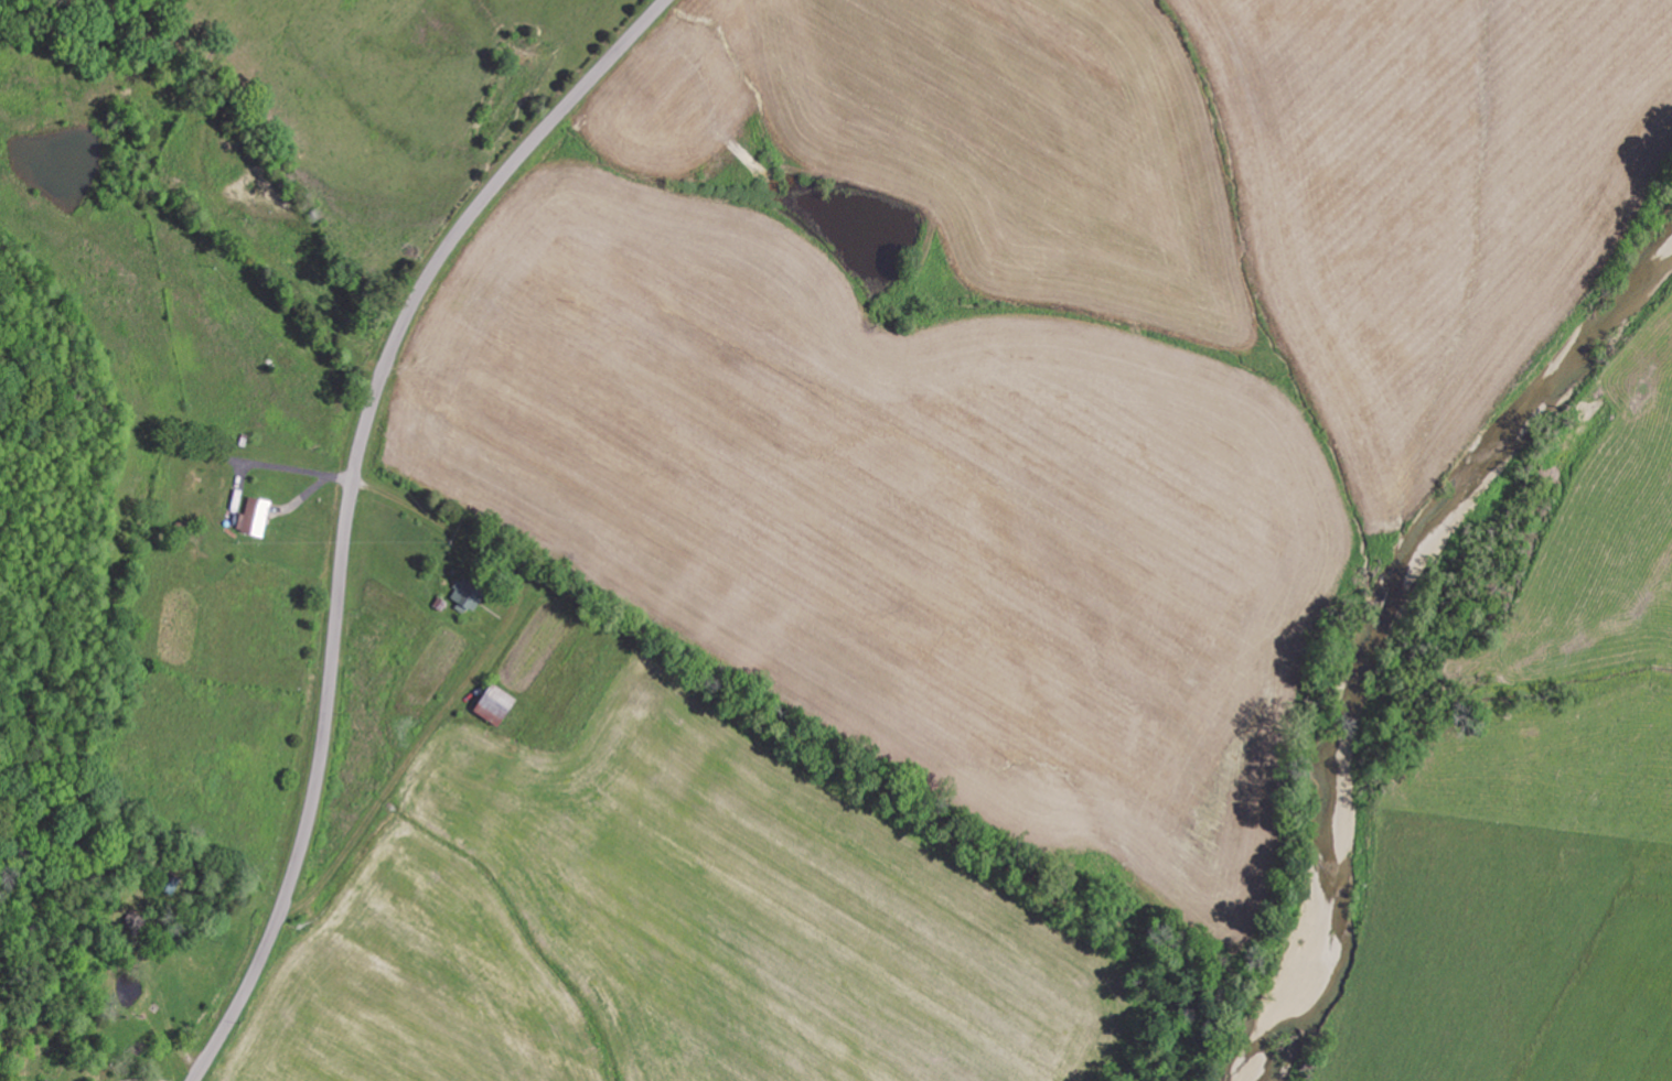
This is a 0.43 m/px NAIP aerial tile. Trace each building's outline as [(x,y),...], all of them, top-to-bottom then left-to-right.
[(236,530),(263,536),(271,502),(249,497),(245,514),(240,513),(236,530)] [(448,598),(466,613),(482,593),(464,578),(448,598)] [(479,706),(505,720),(517,699),(491,684),(479,706)]
